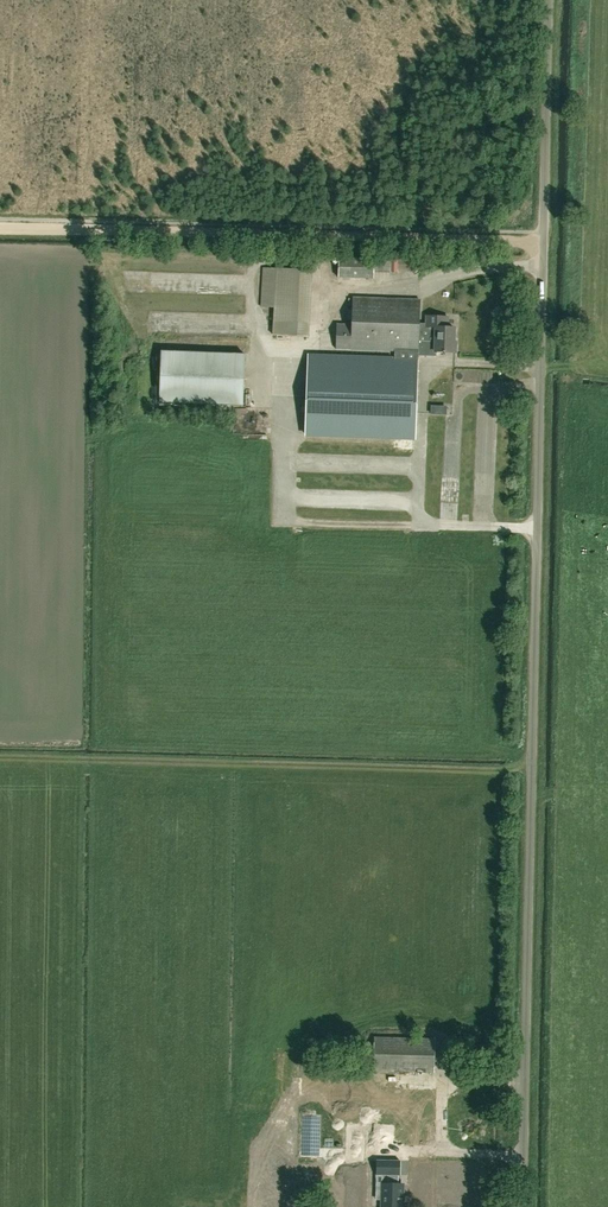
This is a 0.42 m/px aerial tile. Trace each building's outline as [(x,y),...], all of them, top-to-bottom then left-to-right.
[(390,273),(391,260),(339,258),(338,277),(374,278),(374,273),(390,273)] [(260,306),(274,307),(273,334),(308,336),(312,271),(277,268),(263,267),(260,306)] [(455,353),(456,343),(454,343),(454,327),(448,327),(448,317),(427,316),(426,324),(419,323),(420,299),(354,297),(353,324),(337,323),(336,348),(403,350),(403,360),(308,357),(305,437),(415,440),(415,400),(417,356),(436,357),(437,352),(455,353)] [(243,405),(244,353),(160,352),(159,403),(243,405)] [(432,400),(431,412),(454,412),(454,400),(432,400)] [(374,1037),(373,1070),(434,1072),(435,1039),(374,1037)] [(296,1110),(304,1104),(296,1096),(289,1102),(296,1110)] [(348,1143),(348,1160),(362,1160),(363,1143),(348,1143)] [(431,1193),(449,1194),(449,1179),(445,1179),(446,1151),(433,1151),(431,1193)] [(379,1201),(379,1206),(405,1206),(405,1186),(400,1186),(400,1161),(375,1161),(375,1201),(379,1201)]
